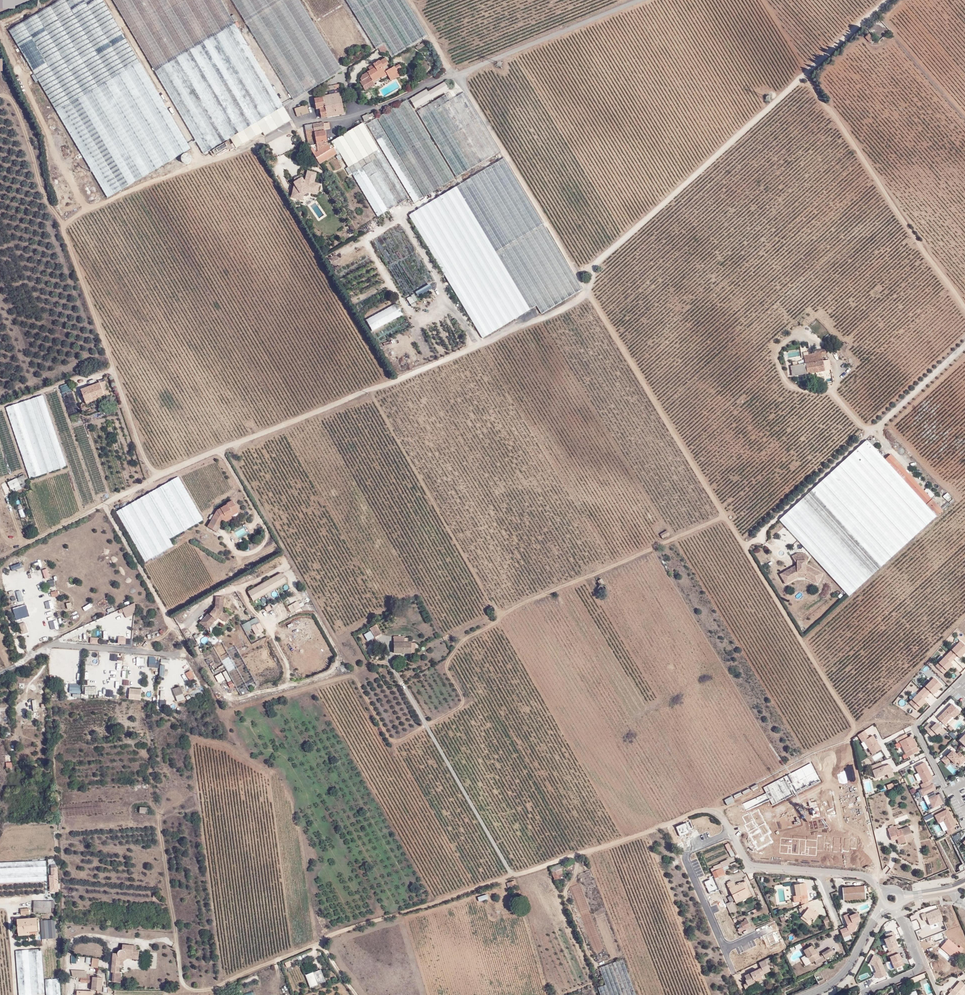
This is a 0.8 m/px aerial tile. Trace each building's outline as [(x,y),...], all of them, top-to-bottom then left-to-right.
[(103,0),(65,0),(12,31),(109,196),(191,148),(103,0)] [(224,6),(221,0),(113,0),(133,33),(204,154),(230,138),(236,148),(262,132),(264,135),(291,119),(268,81),(243,39),(224,6)] [(343,72),(298,0),(232,0),(294,100),(343,72)] [(355,14),(377,50),(384,45),(384,46),(387,51),(392,58),(428,36),(414,14),(405,0),(346,0),(355,14)] [(418,50),(427,45),(425,42),(416,47),(418,50)] [(379,49),(382,55),(387,51),(384,46),(379,49)] [(361,81),(360,82),(361,84),(363,88),(365,91),(375,85),(374,82),(381,77),(382,79),(388,75),(391,80),(394,78),(389,70),(386,72),(383,67),(386,66),(383,60),(380,61),(379,61),(373,64),(374,65),(375,68),(370,71),(368,72),(368,73),(361,76),(360,79),(361,81)] [(399,75),(395,67),(389,70),(394,78),(399,75)] [(415,109),(449,89),(444,82),(428,92),(427,89),(410,99),(415,109)] [(341,84),(326,87),(327,92),(342,89),(341,84)] [(321,118),(344,114),(343,110),(342,104),(340,93),(323,96),(323,98),(314,99),(316,109),(319,109),(321,118)] [(437,144),(457,177),(500,152),(487,129),(464,93),(454,99),(450,93),(418,112),(437,144)] [(455,179),(434,144),(407,100),(378,118),(398,152),(425,197),(455,179)] [(298,108),(293,109),(295,116),(295,117),(309,113),(307,105),(298,108)] [(375,112),(368,115),(367,114),(362,116),(365,121),(370,119),(369,118),(376,115),(375,112)] [(424,197),(405,167),(376,119),(367,124),(414,203),(424,197)] [(324,122),(305,126),(306,129),(313,128),(314,130),(319,129),(321,135),(326,133),(325,130),(330,129),(329,123),(324,124),(324,122)] [(383,156),(363,123),(333,142),(339,152),(378,217),(408,198),(383,156)] [(333,142),(327,143),(326,133),(321,135),(319,129),(314,130),(313,128),(306,129),(309,147),(320,164),(339,152),(333,142)] [(347,207),(360,199),(335,157),(322,164),(347,207)] [(483,338),(515,319),(516,318),(537,306),(542,314),(583,289),(560,252),(539,217),(512,171),(510,168),(504,159),(460,185),(409,215),(415,225),(430,251),(483,338)] [(316,173),(308,171),(305,182),(302,178),(294,182),(291,198),(302,200),(303,195),(308,192),(317,195),(319,184),(314,183),(316,173)] [(430,283),(416,291),(419,295),(432,287),(430,283)] [(406,296),(410,304),(418,299),(414,292),(406,296)] [(372,330),(404,314),(398,302),(366,317),(372,330)] [(792,376),(824,371),(821,356),(821,352),(804,355),(805,360),(805,364),(800,365),(791,367),(792,376)] [(110,394),(104,379),(99,381),(99,383),(81,390),(85,402),(92,399),(91,396),(97,394),(98,397),(104,395),(104,396),(110,394)] [(68,383),(59,386),(69,415),(78,412),(68,383)] [(42,395),(6,407),(30,479),(66,466),(42,395)] [(867,440),(818,484),(779,520),(827,572),(849,596),(910,540),(937,516),(926,504),(932,499),(890,454),(885,459),(867,440)] [(12,488),(27,480),(24,475),(9,482),(12,488)] [(169,539),(203,520),(178,477),(117,512),(145,561),(173,545),(169,539)] [(946,500),(951,497),(947,492),(942,496),(946,500)] [(937,516),(943,510),(932,499),(926,504),(937,516)] [(231,517),(238,513),(232,501),(226,504),(227,506),(217,511),(207,527),(217,533),(223,522),(224,523),(232,519),(231,517)] [(12,570),(23,567),(22,562),(11,565),(12,570)] [(797,562),(797,566),(780,575),(786,585),(797,579),(805,579),(817,585),(822,574),(805,566),(805,562),(797,562)] [(47,568),(42,570),(45,578),(50,576),(47,568)] [(285,582),(280,574),(248,593),(257,609),(277,597),(273,589),(285,582)] [(2,579),(5,586),(13,582),(10,576),(2,579)] [(225,623),(229,618),(222,613),(223,598),(216,598),(215,609),(200,622),(207,629),(217,617),(225,623)] [(291,612),(301,607),(298,601),(288,606),(291,612)] [(122,608),(126,617),(137,612),(132,602),(122,608)] [(19,604),(14,606),(17,616),(22,614),(19,604)] [(257,616),(241,624),(245,631),(252,628),(255,635),(264,630),(257,616)] [(21,634),(29,633),(27,622),(19,623),(21,634)] [(381,635),(375,626),(370,629),(376,638),(381,635)] [(405,641),(405,636),(395,636),(395,653),(411,653),(412,641),(405,641)] [(118,637),(118,645),(132,646),(132,638),(118,637)] [(191,640),(185,643),(194,657),(200,654),(191,640)] [(958,656),(959,657),(964,651),(964,650),(957,643),(957,642),(951,649),(958,656)] [(951,649),(944,656),(951,663),(958,656),(951,649)] [(938,662),(947,670),(952,664),(951,663),(944,656),(938,662)] [(161,658),(157,674),(165,676),(169,659),(161,658)] [(947,670),(938,662),(934,665),(943,674),(947,670)] [(185,673),(189,680),(195,677),(191,669),(185,673)] [(227,682),(231,680),(226,670),(222,672),(227,682)] [(88,671),(87,678),(95,679),(96,672),(88,671)] [(221,672),(215,675),(219,682),(225,679),(221,672)] [(934,677),(931,680),(939,687),(942,685),(934,677)] [(925,686),(931,692),(932,693),(939,687),(931,680),(930,679),(924,685),(925,686)] [(70,683),(70,697),(81,697),(81,683),(70,683)] [(181,685),(173,688),(177,701),(185,699),(181,685)] [(85,686),(85,694),(97,694),(97,686),(85,686)] [(931,692),(925,686),(920,692),(925,697),(931,692)] [(141,700),(142,689),(130,687),(128,699),(141,700)] [(106,697),(118,698),(118,695),(114,695),(114,690),(106,689),(106,697)] [(911,697),(912,699),(920,708),(926,701),(917,692),(911,697)] [(912,699),(908,702),(918,710),(920,708),(912,699)] [(166,709),(165,701),(157,702),(158,709),(166,709)] [(952,703),(937,717),(944,724),(952,716),(953,717),(960,711),(952,703)] [(938,716),(944,709),(942,707),(935,714),(938,716)] [(942,728),(936,721),(932,725),(930,727),(935,733),(936,734),(938,732),(942,728)] [(930,727),(932,725),(929,723),(924,727),(927,731),(928,732),(931,736),(935,733),(930,727)] [(858,736),(862,741),(863,740),(869,737),(865,732),(858,736)] [(906,734),(895,739),(897,742),(899,741),(908,737),(906,734)] [(869,737),(863,740),(872,755),(881,748),(873,735),(869,737)] [(908,737),(899,741),(906,756),(919,750),(911,736),(908,737)] [(952,749),(941,759),(945,764),(950,760),(954,764),(956,762),(960,757),(956,753),(952,749)] [(956,753),(960,757),(956,762),(960,765),(964,760),(964,758),(958,750),(956,753)] [(804,762),(807,770),(818,765),(815,758),(804,762)] [(879,762),(871,765),(875,777),(887,773),(884,765),(881,766),(879,762)] [(925,762),(915,767),(923,783),(933,778),(925,762)] [(884,765),(887,773),(889,778),(894,776),(889,764),(884,765)] [(921,788),(919,790),(922,796),(936,789),(932,783),(921,788)] [(938,794),(928,798),(933,808),(943,803),(938,794)] [(944,821),(948,829),(954,827),(956,825),(947,808),(934,814),(938,823),(944,821)] [(907,841),(915,837),(909,826),(899,831),(897,828),(898,827),(898,825),(889,830),(891,834),(890,834),(893,840),(899,837),(903,844),(907,842),(907,841)] [(47,880),(46,861),(55,860),(54,826),(6,828),(7,851),(0,851),(0,882),(47,880)] [(903,844),(899,837),(893,840),(894,841),(898,839),(901,845),(903,844)] [(716,845),(724,860),(734,855),(726,840),(716,845)] [(722,867),(731,864),(729,860),(713,867),(715,871),(722,867)] [(550,868),(554,879),(559,877),(558,875),(564,873),(562,868),(560,864),(550,868)] [(715,871),(712,872),(715,879),(719,877),(718,876),(725,873),(722,867),(715,871)] [(589,870),(580,874),(585,885),(594,880),(589,870)] [(750,894),(744,881),(742,883),(748,895),(750,894)] [(54,882),(0,886),(0,901),(55,897),(54,882)] [(733,882),(727,885),(735,901),(748,895),(742,883),(735,886),(733,882)] [(805,895),(803,884),(794,885),(795,895),(793,896),(793,900),(801,899),(801,906),(809,902),(807,894),(805,895)] [(774,887),(778,902),(786,900),(782,885),(774,887)] [(864,887),(843,888),(844,901),(865,899),(864,887)] [(736,903),(749,897),(748,895),(735,901),(736,903)] [(51,901),(51,902),(34,901),(34,913),(51,913),(51,908),(55,908),(55,901),(51,901)] [(735,908),(732,901),(726,904),(729,911),(735,908)] [(809,908),(810,906),(809,902),(801,906),(802,907),(799,908),(801,912),(804,915),(803,916),(809,921),(809,920),(812,922),(819,913),(816,910),(814,912),(809,908)] [(847,927),(841,930),(843,937),(850,934),(850,933),(854,931),(857,925),(855,921),(859,919),(857,912),(849,915),(848,913),(843,915),(847,927)] [(801,918),(810,924),(812,922),(809,920),(809,921),(803,916),(801,918)] [(37,918),(17,920),(18,932),(29,931),(38,930),(37,918)] [(744,921),(740,923),(742,926),(743,930),(751,926),(746,918),(744,920),(744,921)] [(43,922),(47,994),(60,994),(56,921),(43,922)] [(893,931),(885,934),(886,937),(883,938),(889,952),(895,949),(899,948),(893,935),(894,935),(893,931)] [(957,956),(964,949),(961,946),(959,948),(949,939),(947,941),(943,946),(941,947),(952,956),(954,954),(957,956)] [(121,982),(121,973),(118,973),(120,958),(121,958),(123,958),(124,958),(125,956),(126,955),(139,956),(139,951),(136,951),(137,946),(123,945),(122,950),(121,950),(120,950),(119,950),(118,952),(117,953),(113,953),(111,972),(111,982),(121,982)] [(811,945),(810,946),(803,950),(806,955),(810,963),(814,961),(816,964),(834,954),(831,948),(822,953),(823,955),(820,956),(815,949),(814,949),(813,949),(811,945)] [(889,952),(887,953),(894,968),(904,965),(898,952),(896,952),(895,949),(889,952)] [(41,950),(17,951),(20,994),(44,994),(41,950)] [(873,954),(869,963),(874,965),(878,978),(887,974),(879,957),(873,954)] [(801,958),(806,966),(810,963),(806,955),(801,958)] [(94,968),(95,959),(74,956),(76,962),(89,964),(88,968),(94,968)] [(759,962),(761,968),(744,975),(746,979),(745,980),(746,983),(743,985),(745,989),(759,984),(758,982),(757,981),(755,981),(754,979),(761,976),(761,975),(769,971),(766,963),(772,960),(771,956),(759,962)] [(325,980),(321,968),(306,974),(310,986),(325,980)] [(92,980),(92,989),(97,990),(97,985),(102,986),(102,980),(92,980)] [(964,994),(964,993),(964,986),(960,982),(949,994),(963,994),(964,994)]
